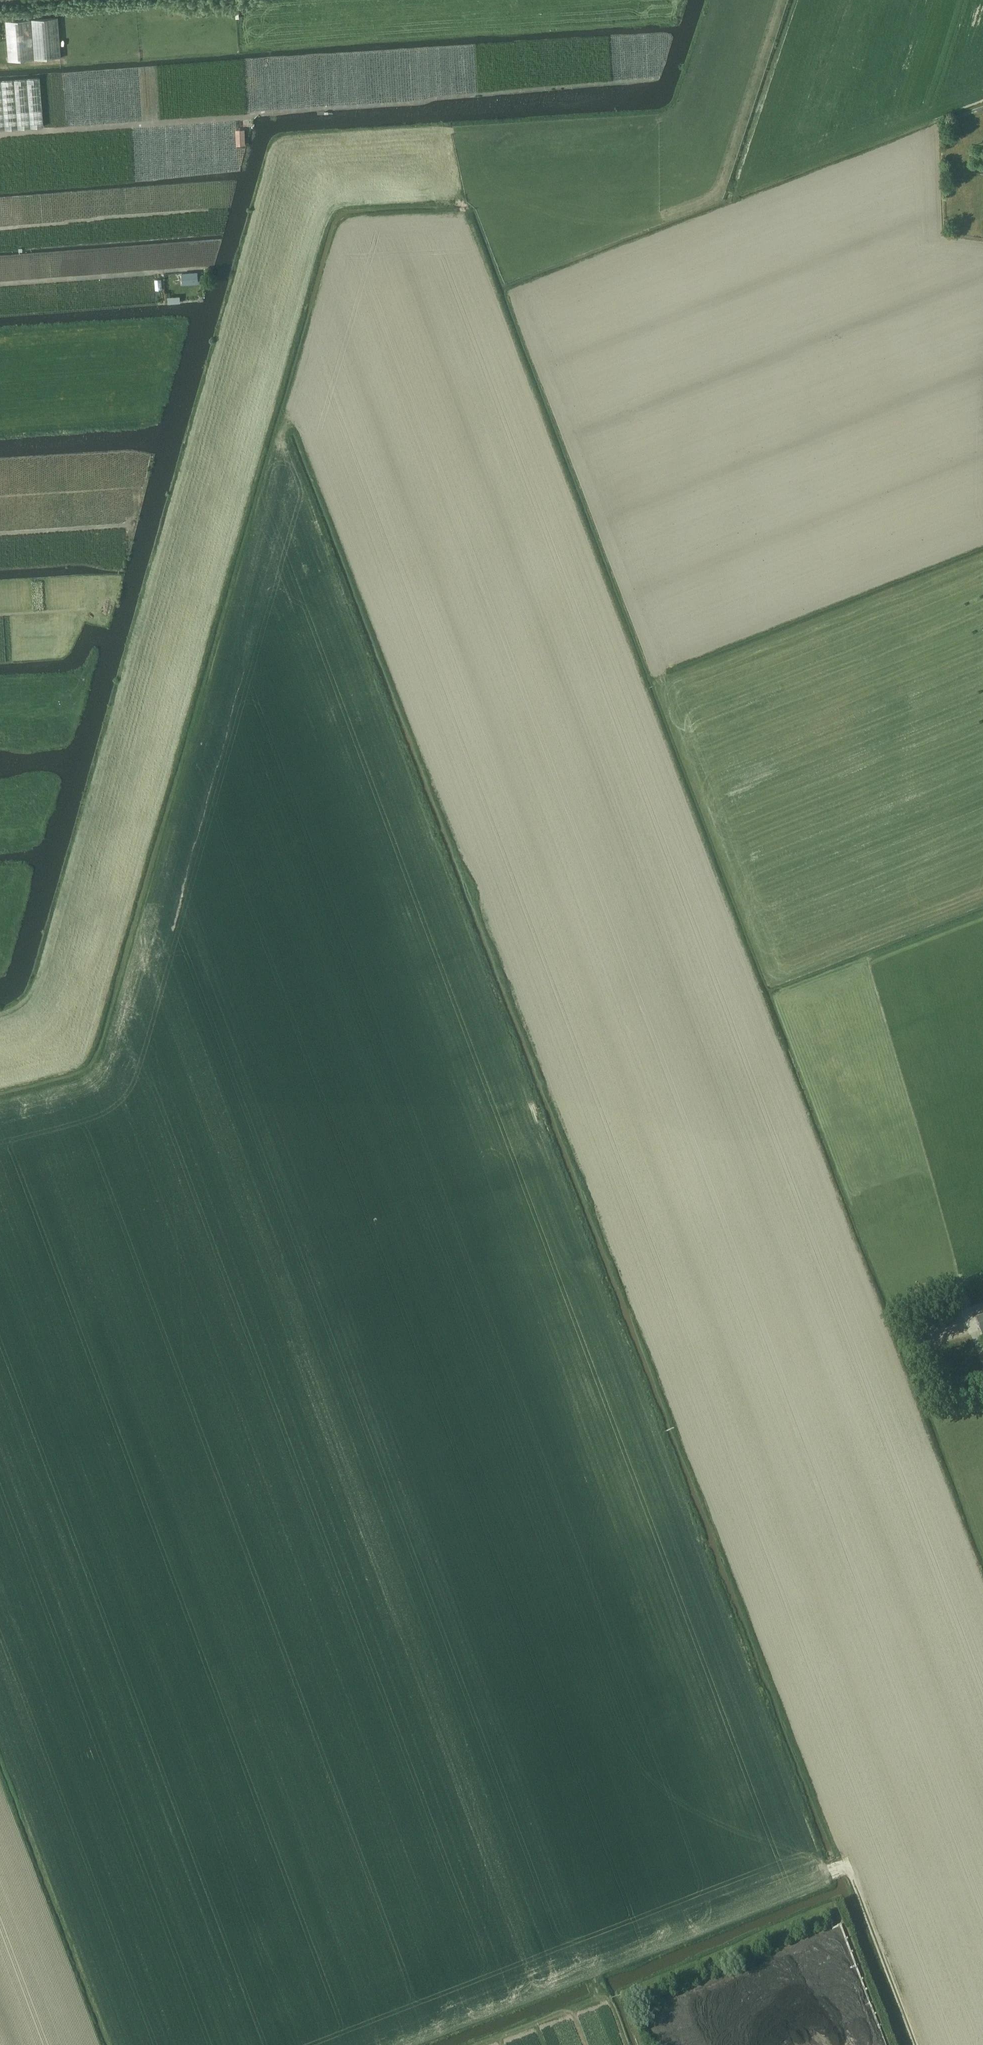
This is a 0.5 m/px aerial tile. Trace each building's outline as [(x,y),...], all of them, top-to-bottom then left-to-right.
[(58,18),(6,21),(8,61),(61,57),(58,18)] [(0,80),(0,129),(43,126),(39,77),(0,80)] [(196,272),(186,273),(186,274),(182,275),(182,280),(186,279),(187,283),(197,282),(196,272)]
